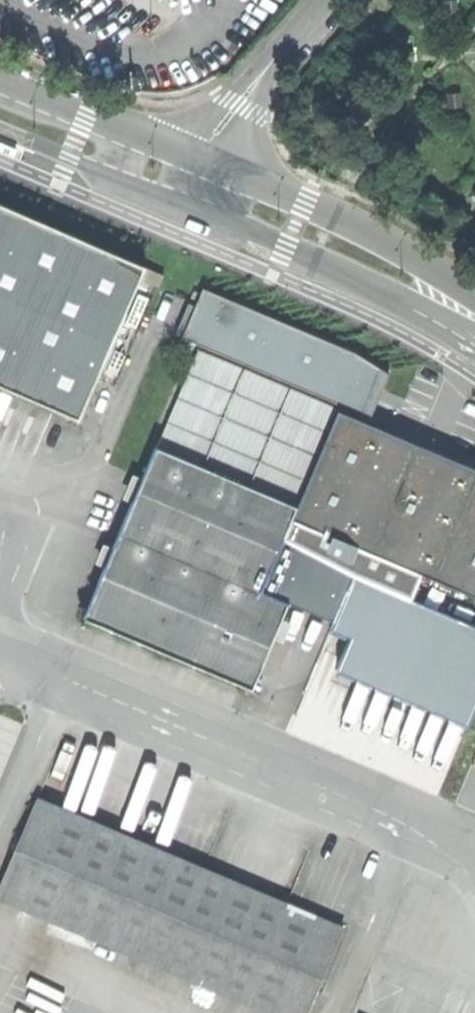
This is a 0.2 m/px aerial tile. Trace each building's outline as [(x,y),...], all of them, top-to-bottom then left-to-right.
[(447,17),(461,16),(460,0),(446,0),(447,17)] [(462,90),(449,91),(451,107),(464,106),(462,90)] [(421,134),(411,126),(402,136),(412,145),(421,134)] [(143,266),(0,205),(0,383),(55,407),(78,417),(95,377),(138,278),(143,266)] [(161,274),(143,266),(138,278),(156,286),(161,274)] [(356,351),(207,287),(199,305),(184,337),(375,415),(383,394),(384,390),(390,374),(356,351)] [(199,349),(157,448),(297,508),(337,410),(338,407),(199,349)] [(337,410),(297,508),(292,519),(422,574),(474,598),(474,597),(474,468),(378,427),(337,410)] [(292,519),(297,508),(157,448),(144,478),(85,618),(252,690),(290,603),(262,592),(284,538),(292,519)] [(422,574),(292,519),(284,538),(352,575),(410,601),(416,587),(422,574)] [(284,538),(262,592),(290,603),(310,611),(335,620),(331,630),(353,638),(336,673),(469,730),(474,715),(474,626),(473,625),(410,601),(352,575),(284,538)] [(21,839),(0,888),(0,898),(25,909),(272,1012),(306,1012),(343,929),(314,917),(38,800),(21,839)]
